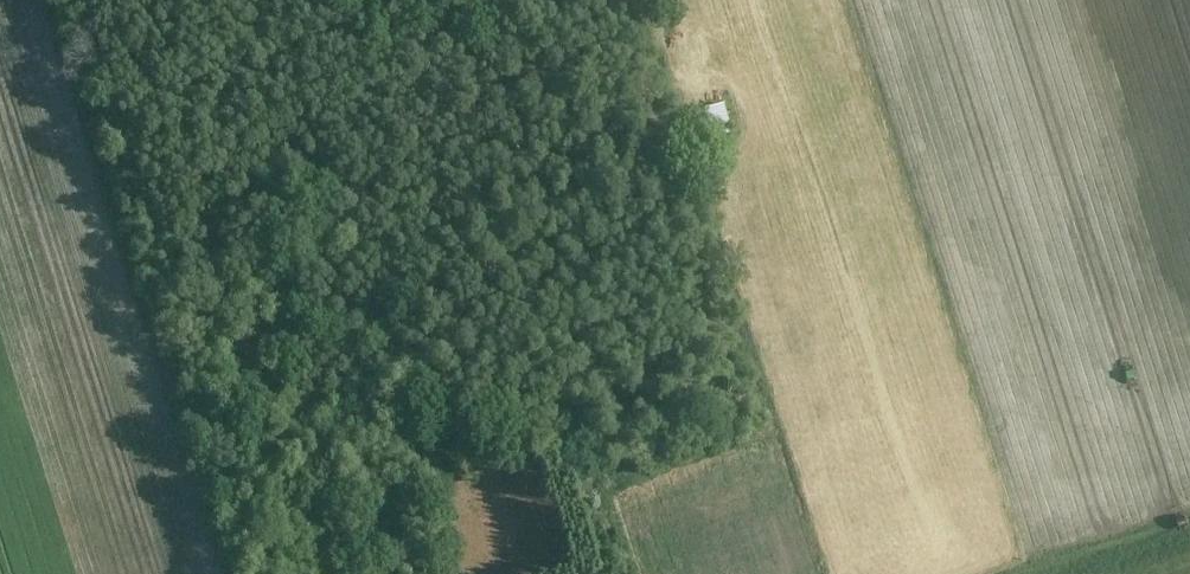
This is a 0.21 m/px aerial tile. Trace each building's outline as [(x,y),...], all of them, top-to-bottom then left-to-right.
[(704,114),(713,145),(734,136),(723,108),(704,114)]
